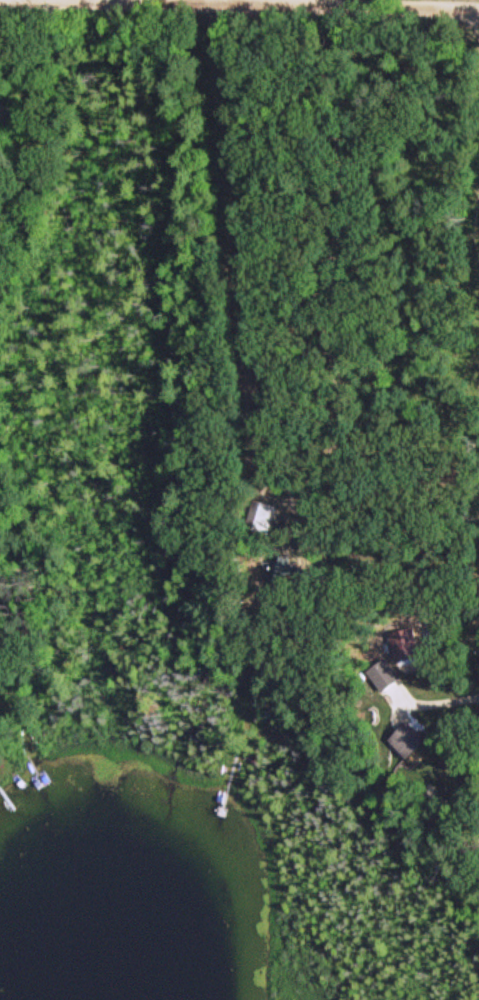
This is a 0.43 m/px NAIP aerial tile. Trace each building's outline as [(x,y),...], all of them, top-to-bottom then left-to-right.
[(281,504),(262,499),(255,527),(275,532),(281,504)] [(427,755),(411,728),(396,738),(412,764),(427,755)]
